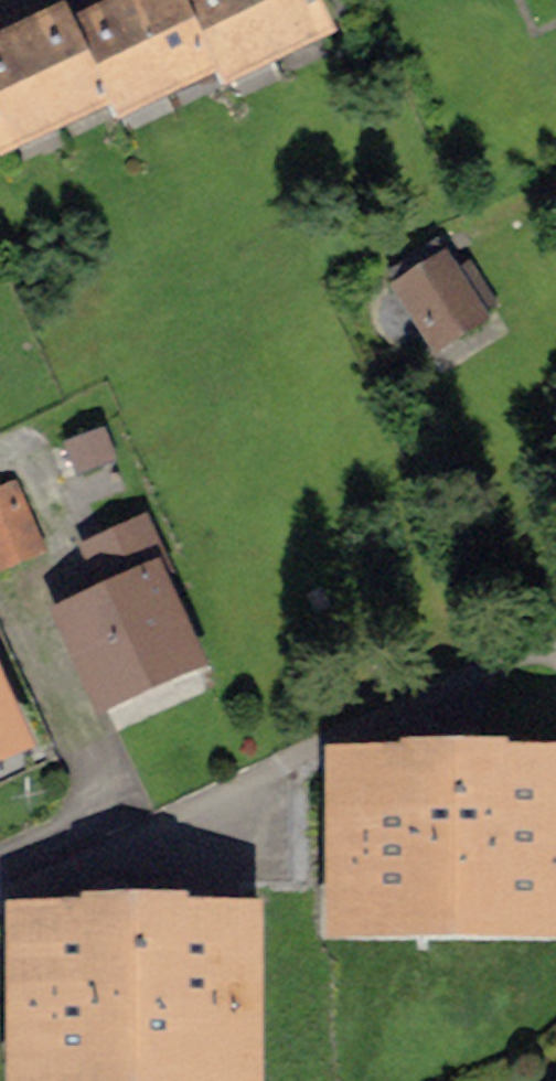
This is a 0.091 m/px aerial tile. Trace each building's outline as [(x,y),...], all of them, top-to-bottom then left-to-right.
[(124,4),(160,78),(210,54),(185,0),(132,0),(124,4)] [(266,46),(245,0),(185,0),(210,54),(217,68),(266,46)] [(266,46),(318,21),(308,0),(245,0),(266,46)] [(111,101),(160,78),(124,4),(76,26),(104,86),(111,101)] [(69,11),(17,36),(52,111),(104,86),(76,26),(69,11)] [(52,111),(17,36),(0,44),(0,132),(2,135),(52,111)] [(462,286),(437,247),(392,276),(435,343),(494,306),(476,277),(462,286)] [(106,430),(54,450),(64,478),(116,459),(106,430)] [(12,491),(0,496),(0,562),(36,546),(12,491)] [(157,552),(144,525),(90,549),(112,598),(67,619),(102,696),(190,656),(145,558),(157,552)] [(350,780),(350,912),(555,912),(555,778),(484,778),(484,762),(426,762),(426,780),(350,780)] [(107,935),(30,935),(30,1068),(240,1068),(240,934),(164,934),(164,916),(107,917),(107,935)]
